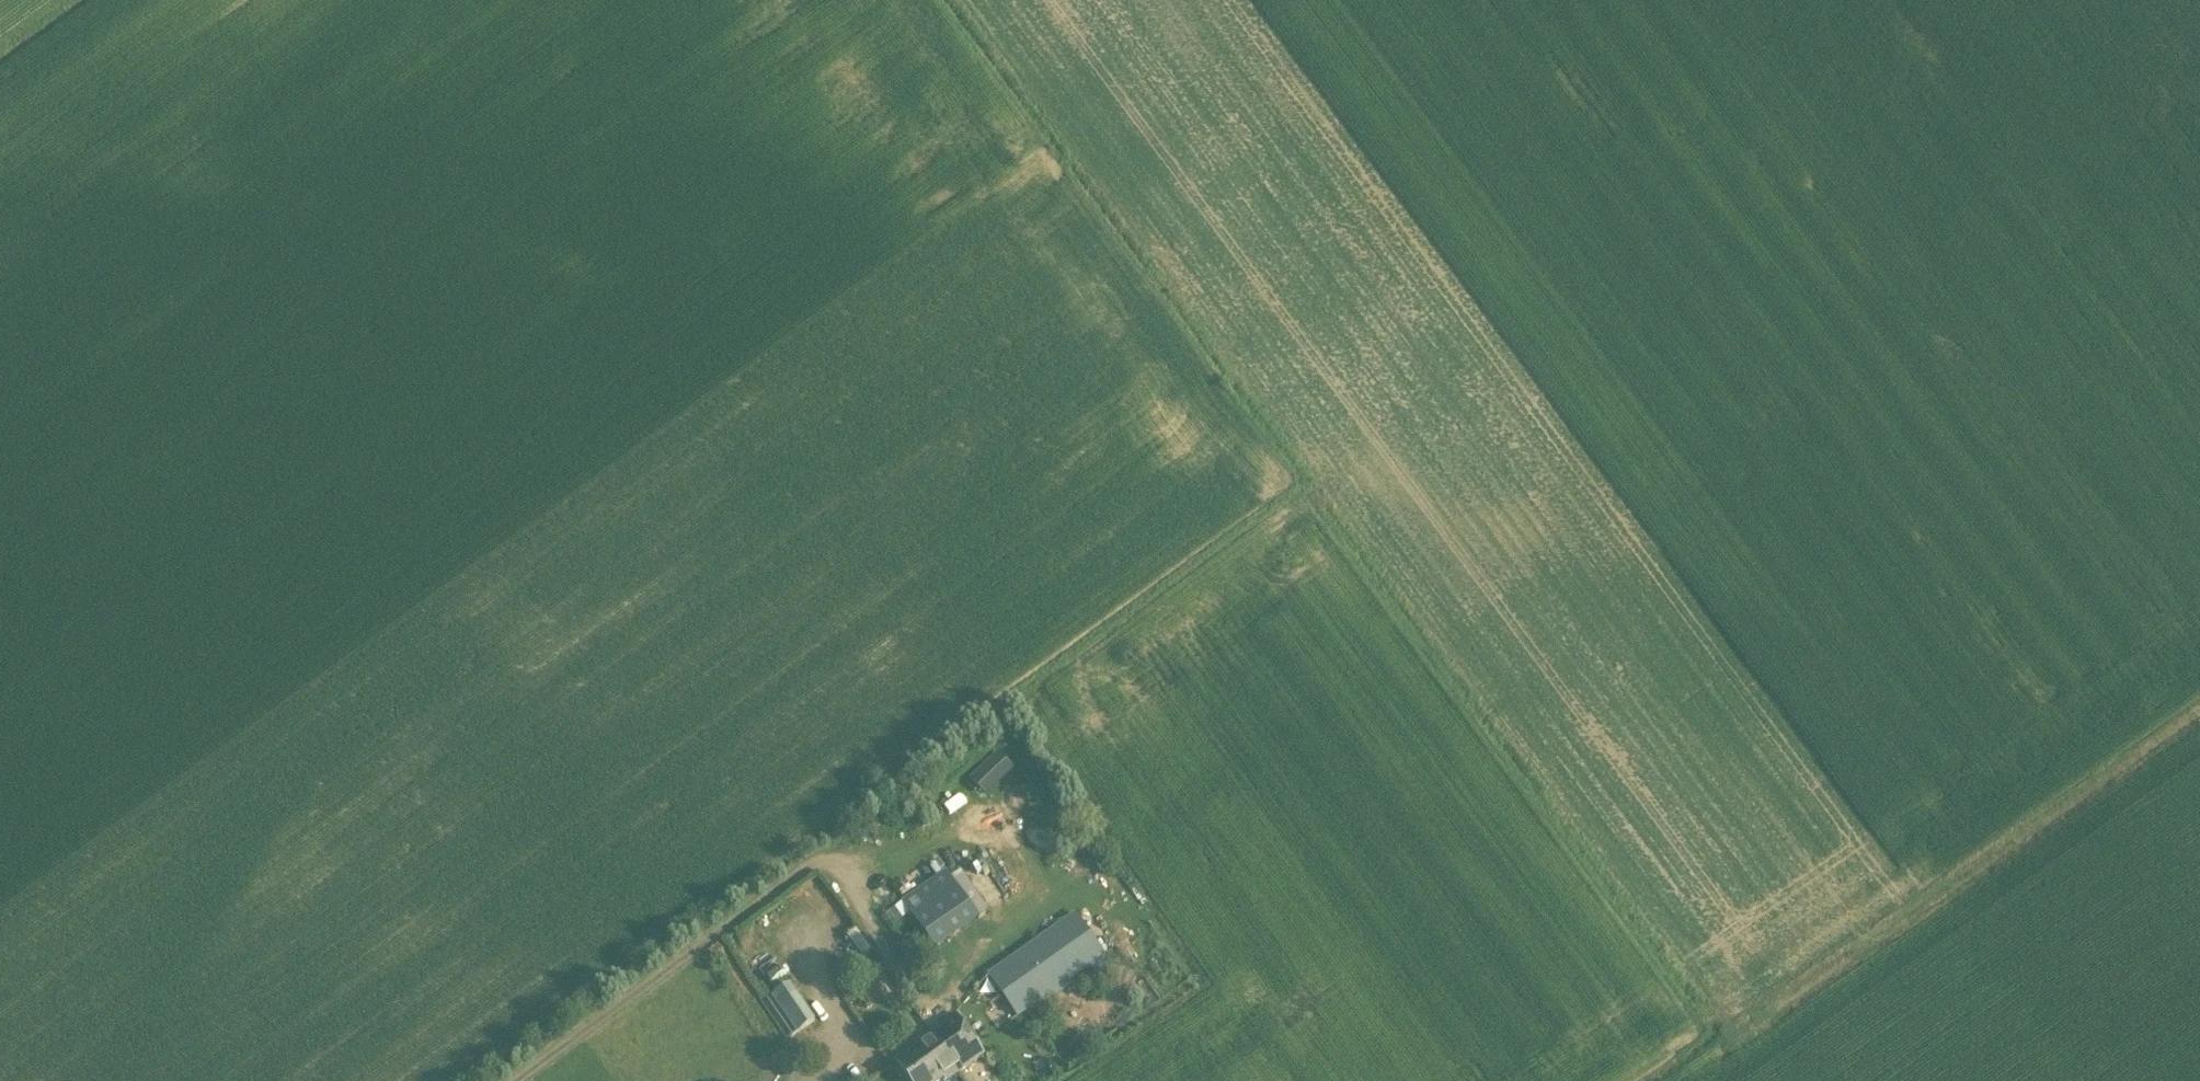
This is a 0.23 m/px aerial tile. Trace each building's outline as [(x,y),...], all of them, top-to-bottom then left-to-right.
[(997,755),(970,781),(985,796),(1012,770),(997,755)] [(902,902),(936,951),(980,920),(946,871),(902,902)] [(1075,913),(987,976),(1017,1018),(1051,994),(1054,998),(1072,985),(1070,981),(1106,955),(1075,913)] [(776,993),(772,996),(779,1006),(797,1034),(816,1022),(798,994),(791,984),(787,986),(776,993)] [(912,1045),(913,1048),(896,1062),(910,1080),(939,1080),(944,1078),(946,1080),(983,1054),(952,1016),(912,1045)]
